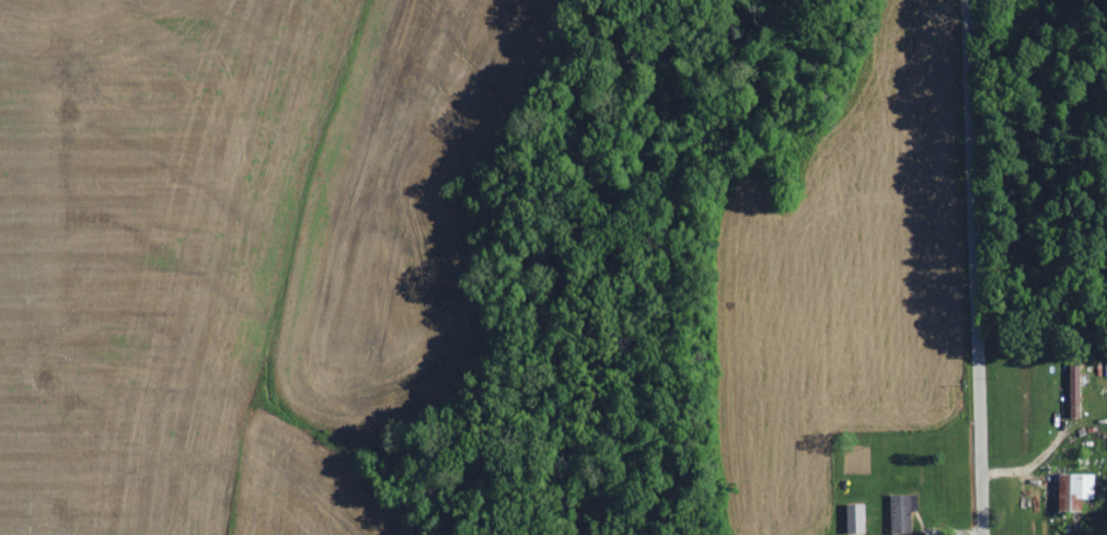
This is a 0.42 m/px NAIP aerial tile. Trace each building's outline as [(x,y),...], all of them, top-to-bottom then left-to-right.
[(1070,418),(1080,418),(1080,367),(1069,367),(1070,418)] [(1082,512),(1083,499),(1094,499),(1094,475),(1059,474),(1058,512),(1082,512)] [(912,534),(911,495),(890,496),(891,534),(912,534)] [(848,534),(866,533),(865,504),(847,505),(848,534)]
